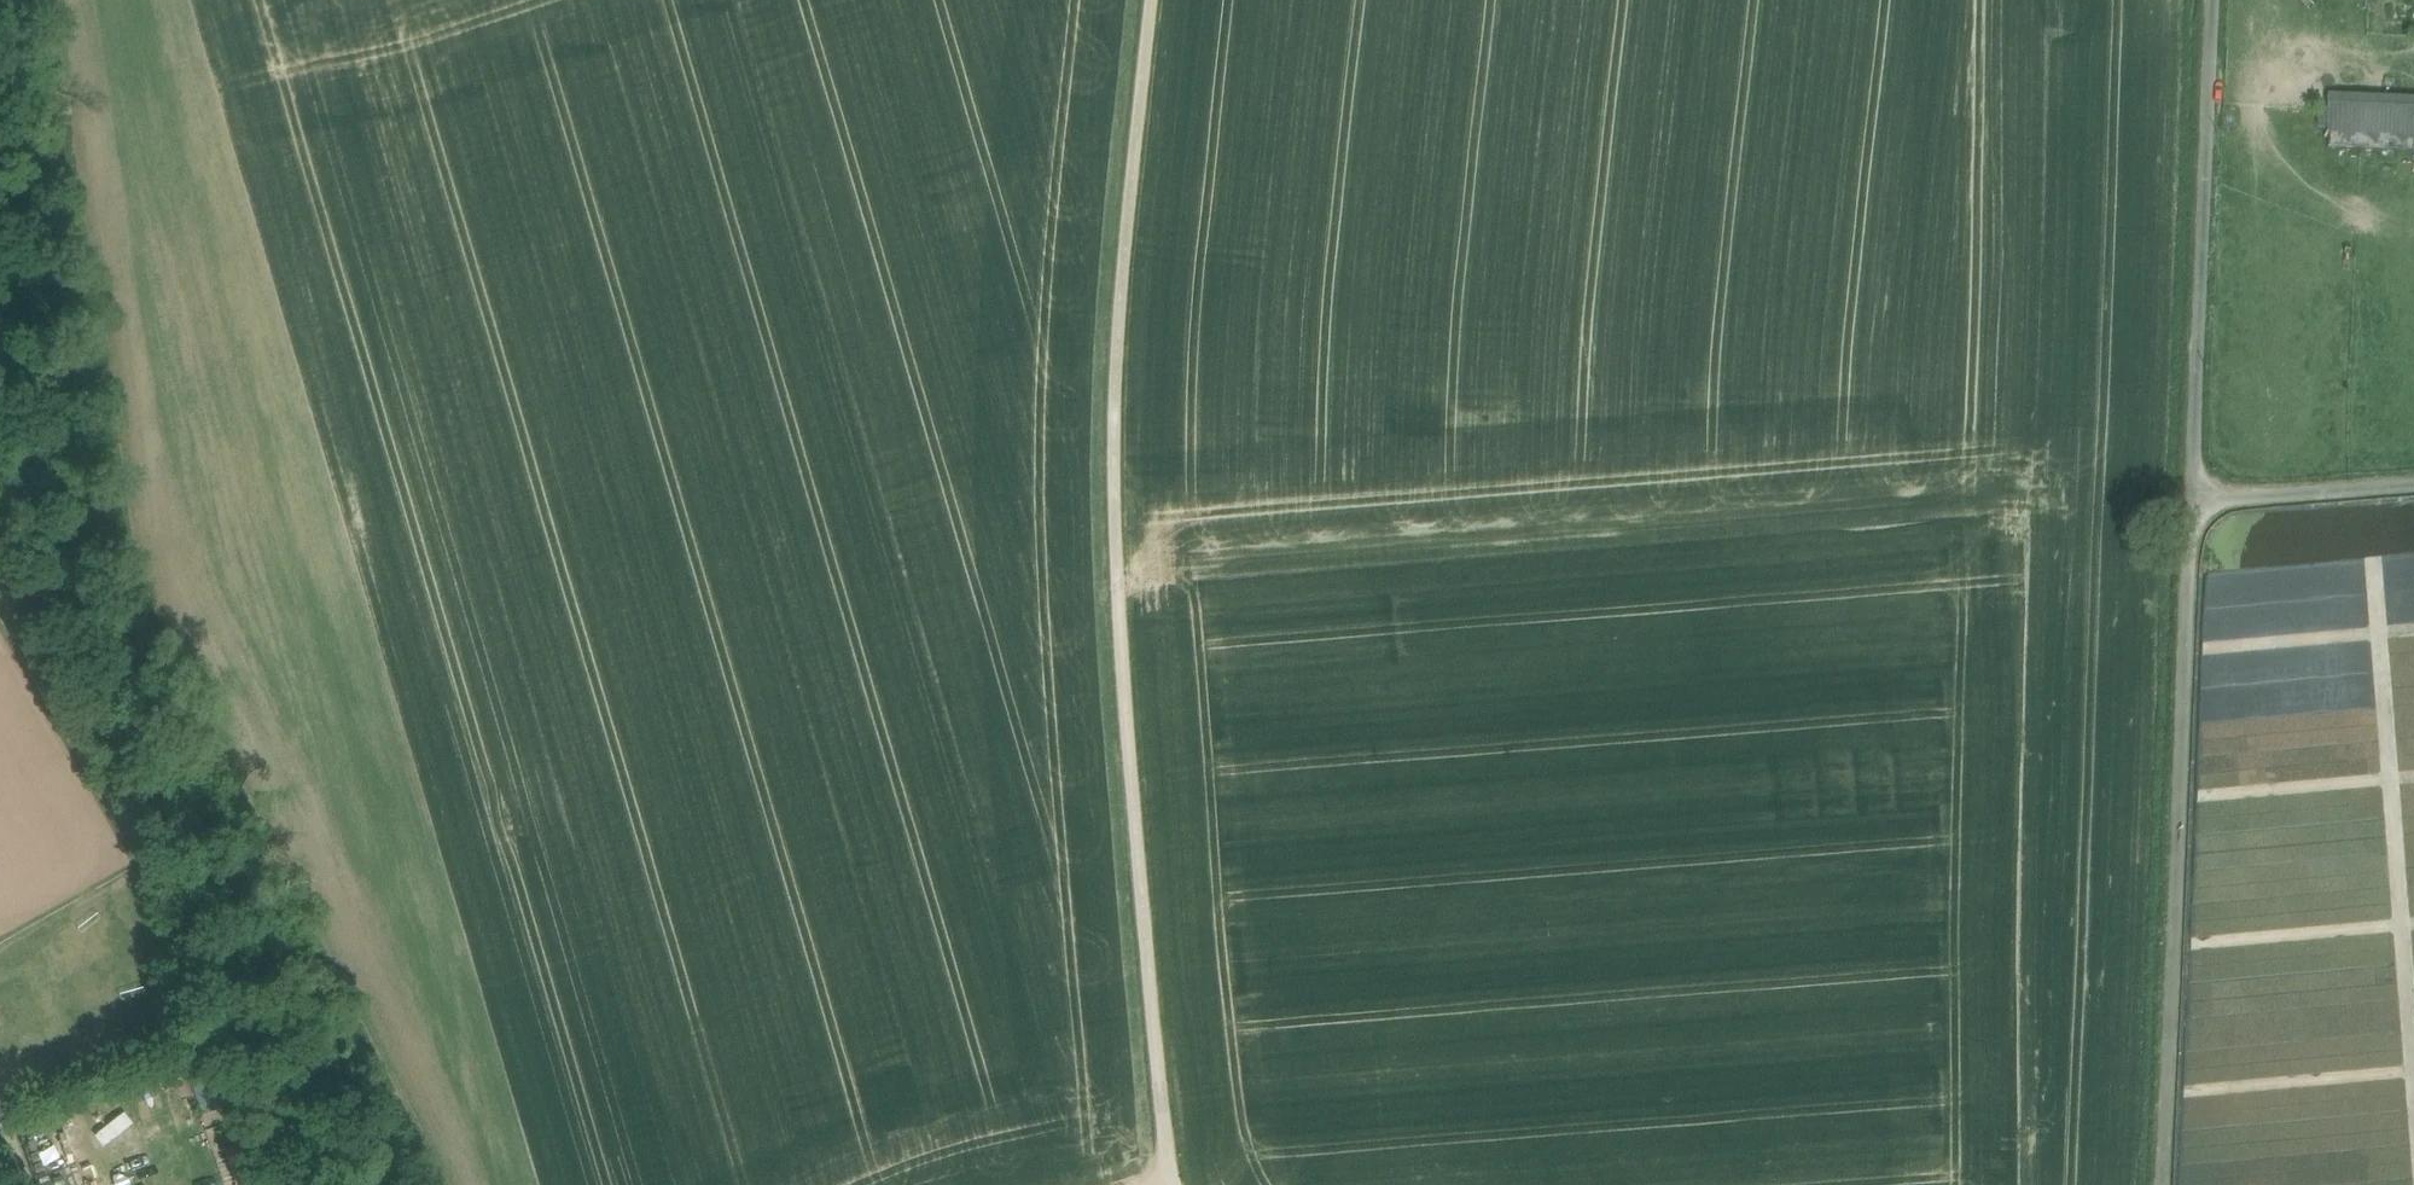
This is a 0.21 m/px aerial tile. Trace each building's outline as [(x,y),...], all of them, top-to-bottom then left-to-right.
[(2320,109),(2319,129),(2330,129),(2329,148),(2413,150),(2413,111),(2320,109)]
